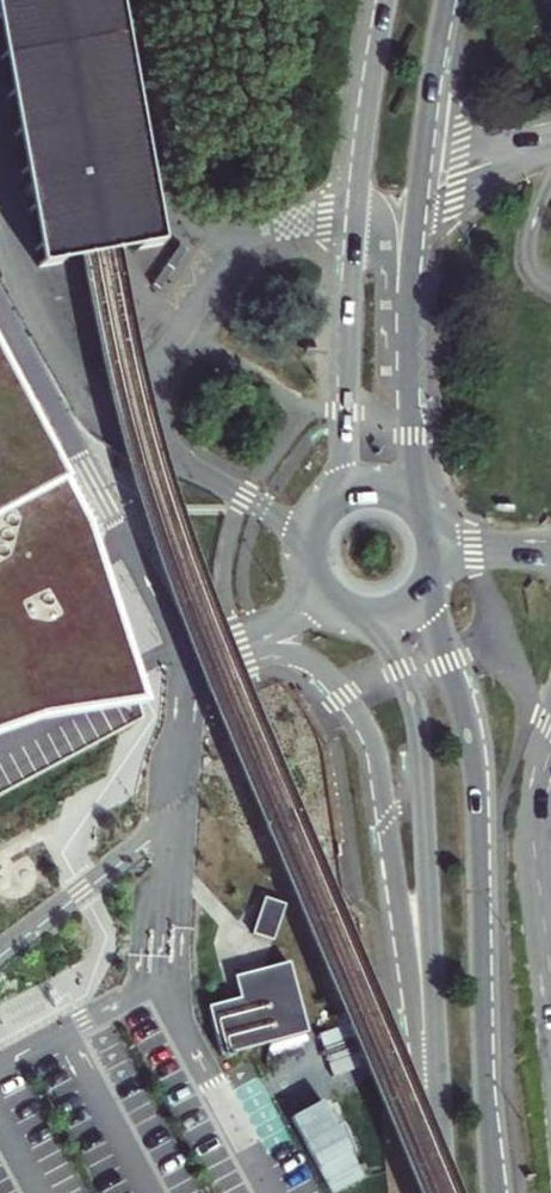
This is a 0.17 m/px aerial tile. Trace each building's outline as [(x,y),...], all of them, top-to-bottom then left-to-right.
[(162,245),(117,0),(0,0),(0,37),(39,267),(126,251),(162,245)] [(36,743),(139,722),(87,549),(54,566),(30,519),(63,502),(0,381),(0,754),(36,743)] [(75,525),(63,502),(30,519),(54,566),(87,549),(75,525)] [(284,909),(264,902),(251,937),(271,945),(284,909)] [(217,1058),(304,1036),(287,967),(233,981),(238,1000),(204,1008),(217,1058)] [(275,1076),(332,1192),(337,1192),(368,1178),(310,1059),(275,1076)]
